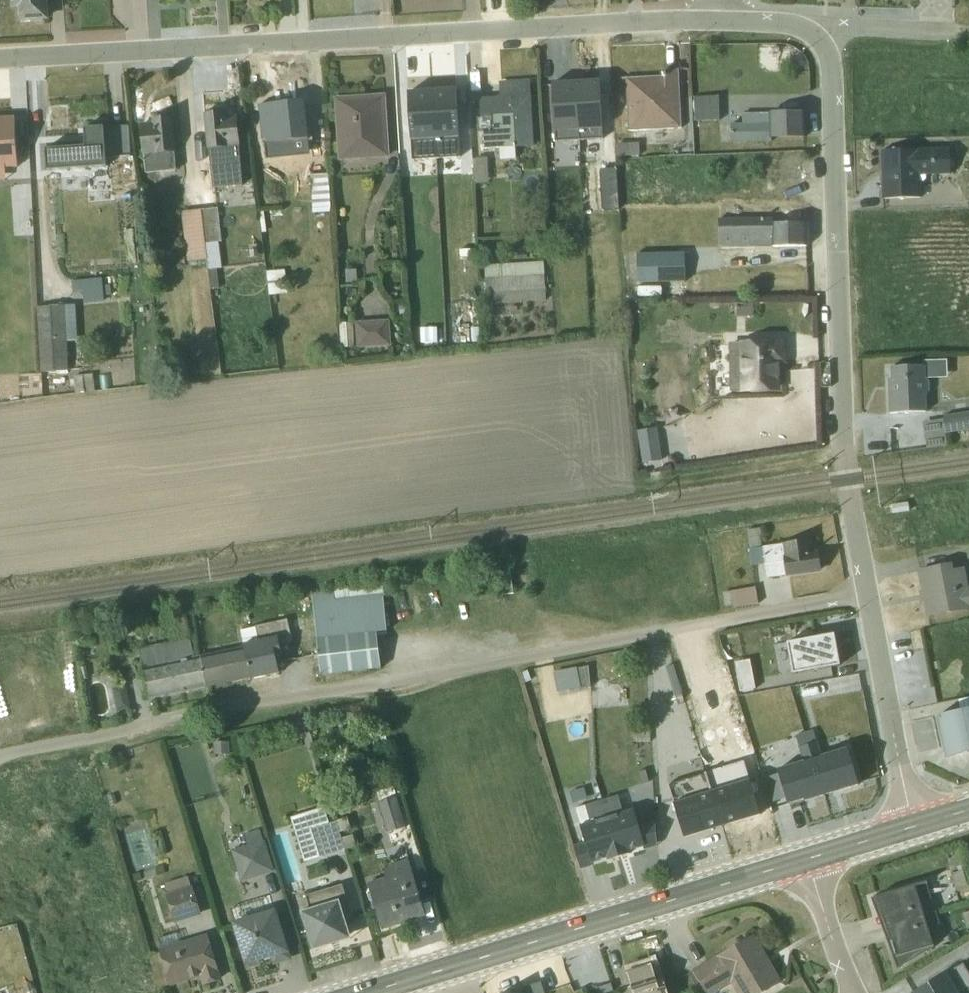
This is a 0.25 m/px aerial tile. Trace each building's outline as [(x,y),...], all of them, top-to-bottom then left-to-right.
[(45,0),(12,0),(13,8),(18,8),(19,21),(31,21),(31,23),(43,22),(42,20),(46,19),(45,0)] [(681,129),(678,71),(663,71),(663,78),(625,80),(627,132),(681,129)] [(599,82),(575,83),(578,141),(602,140),(599,82)] [(554,142),(578,141),(575,83),(551,85),(554,142)] [(531,147),(526,84),(501,85),(502,101),(480,102),(481,117),(477,118),(477,133),(482,132),(483,150),(499,149),(499,162),(515,161),(514,148),(531,147)] [(435,159),(459,158),(455,91),(431,92),(435,159)] [(431,92),(407,93),(411,161),(435,159),(431,92)] [(388,158),(383,96),(335,100),(340,162),(388,158)] [(719,97),(692,98),(693,122),(720,121),(719,97)] [(306,140),(302,103),(258,107),(262,144),(265,144),(266,163),(287,161),(286,142),(306,140)] [(235,117),(223,118),(222,109),(204,111),(210,166),(198,167),(200,178),(211,177),(212,190),(242,186),(235,117)] [(804,113),(743,114),(743,125),(730,125),(731,144),(771,144),(771,139),(804,139),(804,113)] [(145,175),(176,172),(169,114),(152,116),(153,125),(140,127),(145,175)] [(5,181),(4,167),(17,166),(14,118),(0,119),(0,182),(5,181)] [(45,150),(46,172),(106,168),(105,160),(129,158),(127,126),(83,129),(84,147),(45,150)] [(639,144),(615,145),(616,158),(640,156),(639,144)] [(922,199),(921,177),(951,176),(951,150),(882,151),(883,200),(922,199)] [(487,160),(472,161),(474,185),(489,184),(487,160)] [(328,174),(310,176),(312,214),(330,213),(328,174)] [(718,219),(718,249),(806,247),(805,206),(771,207),(771,218),(763,218),(762,207),(742,207),(742,219),(718,219)] [(199,211),(207,266),(211,290),(218,290),(215,270),(221,269),(218,243),(222,243),(217,208),(199,211)] [(207,266),(199,211),(181,213),(187,263),(189,263),(189,268),(207,266)] [(669,240),(628,242),(629,267),(657,266),(658,282),(713,280),(712,257),(692,258),(692,254),(669,255),(669,240)] [(543,263),(484,266),(488,305),(546,302),(543,263)] [(284,271),(267,273),(271,302),(284,300),(283,295),(287,294),(284,271)] [(753,304),(736,304),(736,318),(754,318),(753,304)] [(75,306),(36,308),(40,374),(68,372),(67,343),(77,342),(75,306)] [(389,321),(355,323),(356,349),(391,347),(389,321)] [(351,323),(339,324),(341,349),(353,348),(351,323)] [(781,345),(728,346),(729,391),(777,390),(776,362),(781,362),(781,345)] [(924,367),(890,368),(890,379),(889,380),(890,413),(927,412),(926,373),(937,373),(936,361),(924,361),(924,367)] [(62,376),(40,377),(42,399),(134,389),(133,370),(73,377),(63,381),(62,376)] [(0,388),(0,400),(17,398),(15,383),(3,385),(3,387),(0,388)] [(925,448),(947,444),(946,435),(968,431),(968,414),(945,418),(921,422),(925,448)] [(664,454),(651,442),(637,457),(649,469),(664,454)] [(759,529),(746,531),(752,567),(764,565),(766,578),(819,571),(819,569),(822,568),(821,555),(817,555),(817,553),(812,554),(811,542),(762,548),(759,529)] [(927,617),(964,610),(968,609),(968,586),(967,586),(964,567),(953,569),(952,564),(918,571),(927,617)] [(509,571),(500,572),(503,596),(512,594),(509,571)] [(331,593),(311,595),(320,676),(380,670),(376,634),(386,633),(381,585),(330,590),(331,593)] [(757,605),(755,588),(723,592),(725,606),(733,605),(733,608),(757,605)] [(244,647),(240,648),(214,654),(212,645),(196,649),(198,657),(205,688),(247,679),(247,681),(278,674),(274,657),(281,656),(278,645),(290,642),(285,621),(240,631),(244,647)] [(792,675),(839,667),(833,635),(786,643),(792,675)] [(205,688),(198,657),(160,666),(158,658),(140,661),(149,700),(205,688)] [(585,668),(554,674),(558,694),(587,687),(585,668)] [(118,689),(105,692),(110,714),(123,711),(118,689)] [(937,717),(946,760),(968,752),(968,710),(937,717)] [(228,743),(214,743),(214,755),(227,755),(228,743)] [(807,762),(817,798),(858,786),(847,750),(807,762)] [(743,762),(705,774),(722,827),(759,816),(743,762)] [(817,798),(807,762),(777,771),(787,805),(803,800),(804,802),(817,798)] [(683,839),(722,827),(705,774),(667,785),(683,839)] [(618,797),(601,802),(618,858),(628,855),(627,852),(642,848),(643,851),(656,847),(655,822),(638,828),(633,811),(623,814),(618,797)] [(404,828),(395,798),(378,803),(387,833),(404,828)] [(592,863),(607,858),(608,861),(618,858),(601,802),(585,807),(591,824),(580,827),(585,843),(573,847),(580,870),(593,866),(592,863)] [(324,809),(290,819),(302,862),(355,847),(352,836),(341,839),(336,822),(328,824),(324,809)] [(246,847),(230,851),(239,883),(274,873),(264,842),(262,842),(259,831),(243,836),(246,847)] [(384,879),(367,884),(381,932),(425,917),(408,860),(388,866),(383,875),(384,879)] [(961,871),(949,875),(955,892),(967,887),(961,871)] [(189,877),(162,885),(174,925),(201,917),(189,877)] [(871,901),(881,932),(937,911),(927,882),(871,901)] [(305,897),(309,910),(299,913),(311,952),(351,940),(348,927),(354,925),(342,886),(305,897)] [(274,910),(234,922),(246,963),(272,956),(274,963),(289,959),(274,910)] [(948,941),(937,911),(881,932),(894,971),(948,941)] [(170,985),(201,976),(204,985),(219,980),(207,936),(180,944),(177,935),(157,940),(170,985)] [(752,938),(694,970),(706,992),(715,992),(730,985),(734,992),(763,992),(778,984),(752,938)] [(913,992),(968,992),(968,975),(962,964),(913,992)] [(663,978),(655,981),(651,967),(627,974),(632,992),(668,992),(663,978)] [(508,992),(544,992),(541,983),(508,992)]
